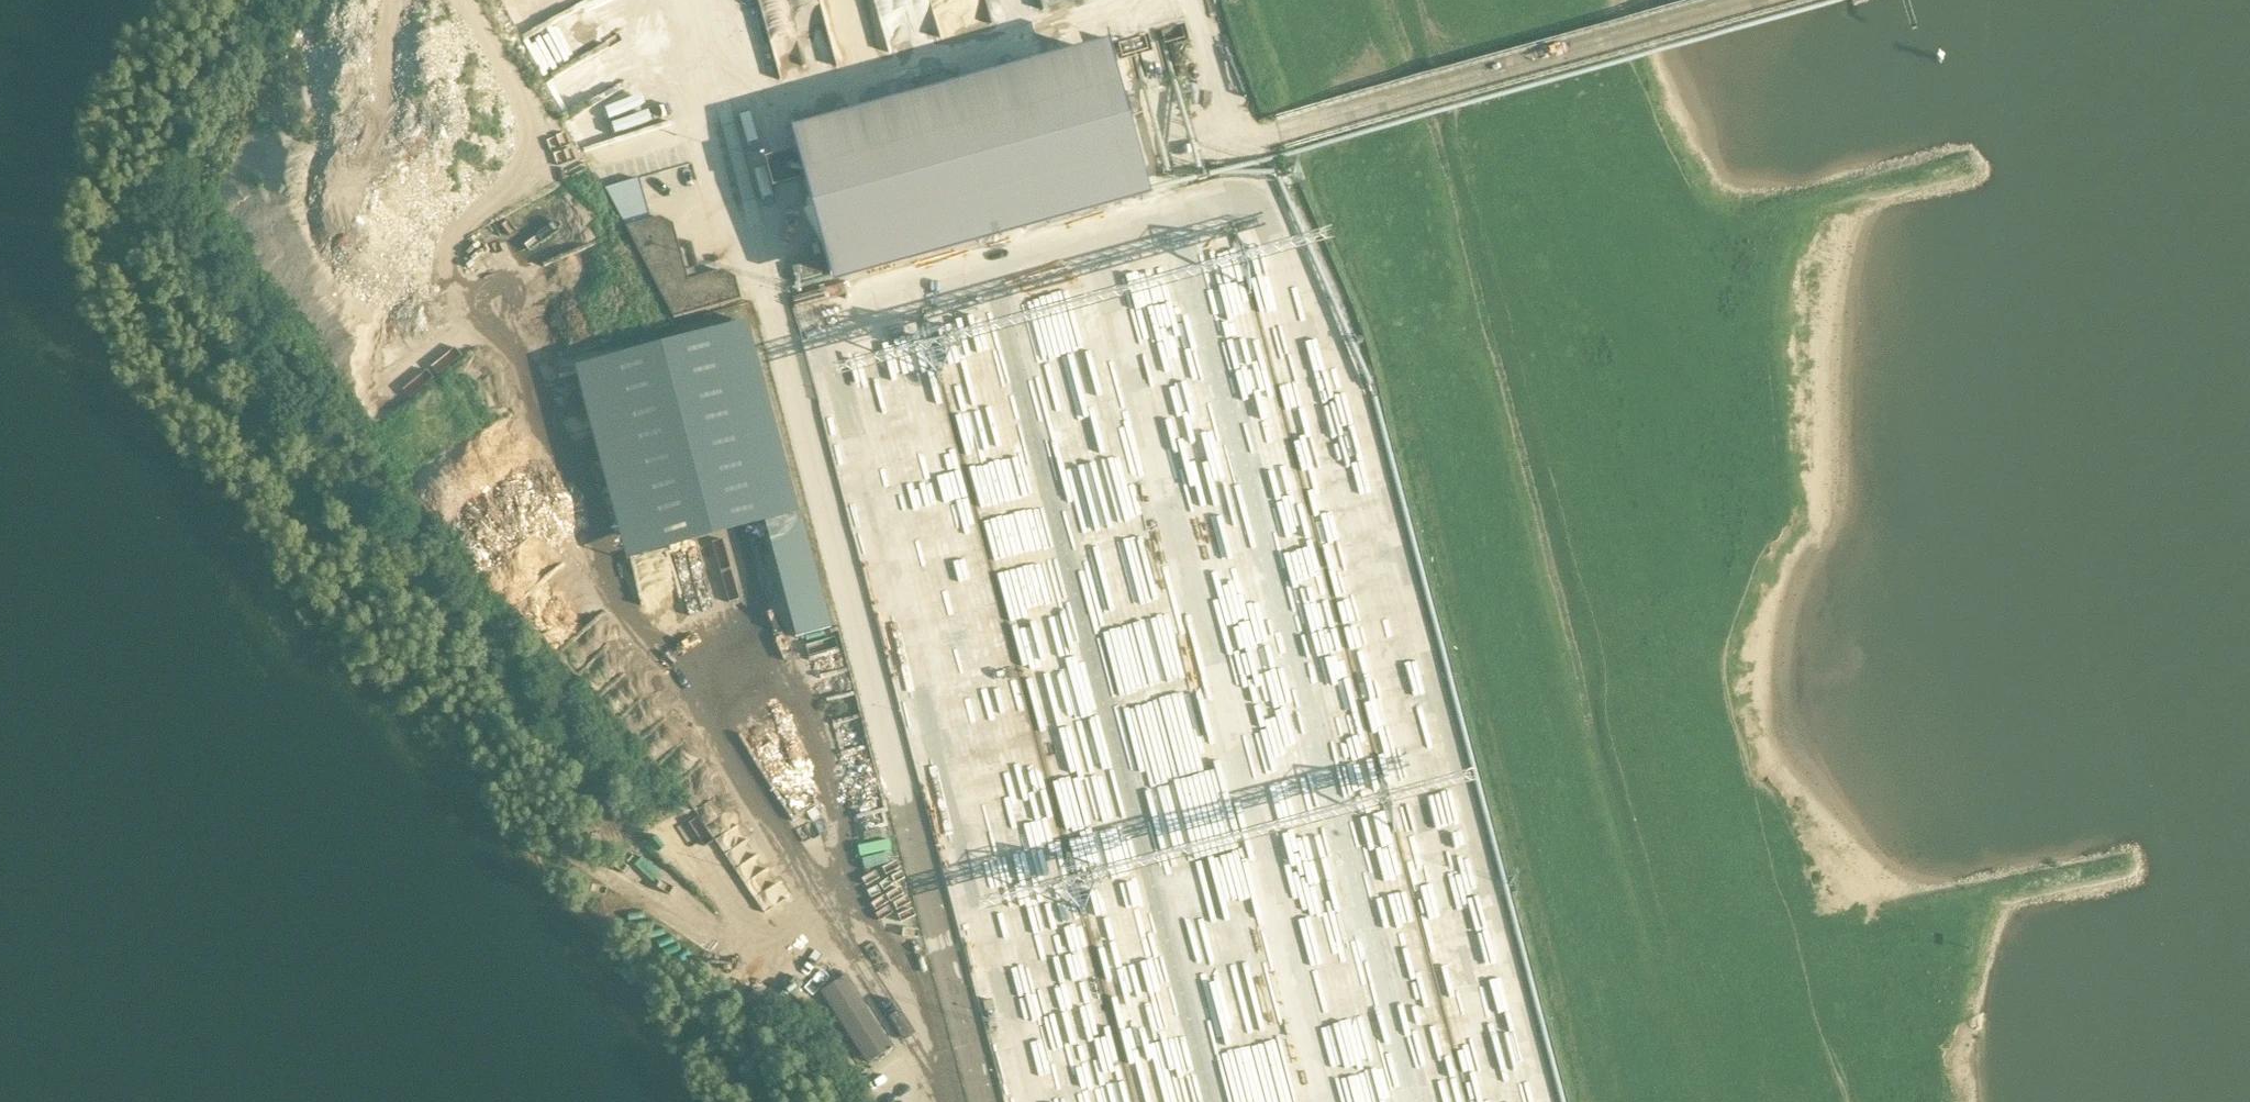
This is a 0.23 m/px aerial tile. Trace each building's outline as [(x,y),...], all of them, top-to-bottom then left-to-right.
[(794,143),(830,275),(1147,188),(1110,55),(794,143)] [(627,226),(650,219),(640,180),(621,185),(606,189),(618,211),(625,226),(627,226)] [(661,216),(627,226),(675,318),(744,299),(737,276),(724,268),(689,278),(675,223),(661,216)] [(821,274),(817,260),(791,267),(795,281),(821,274)] [(669,551),(799,515),(746,321),(616,356),(669,551)] [(827,628),(805,519),(766,527),(788,636),(827,628)] [(869,1062),(892,1047),(844,976),(822,991),(869,1062)]
